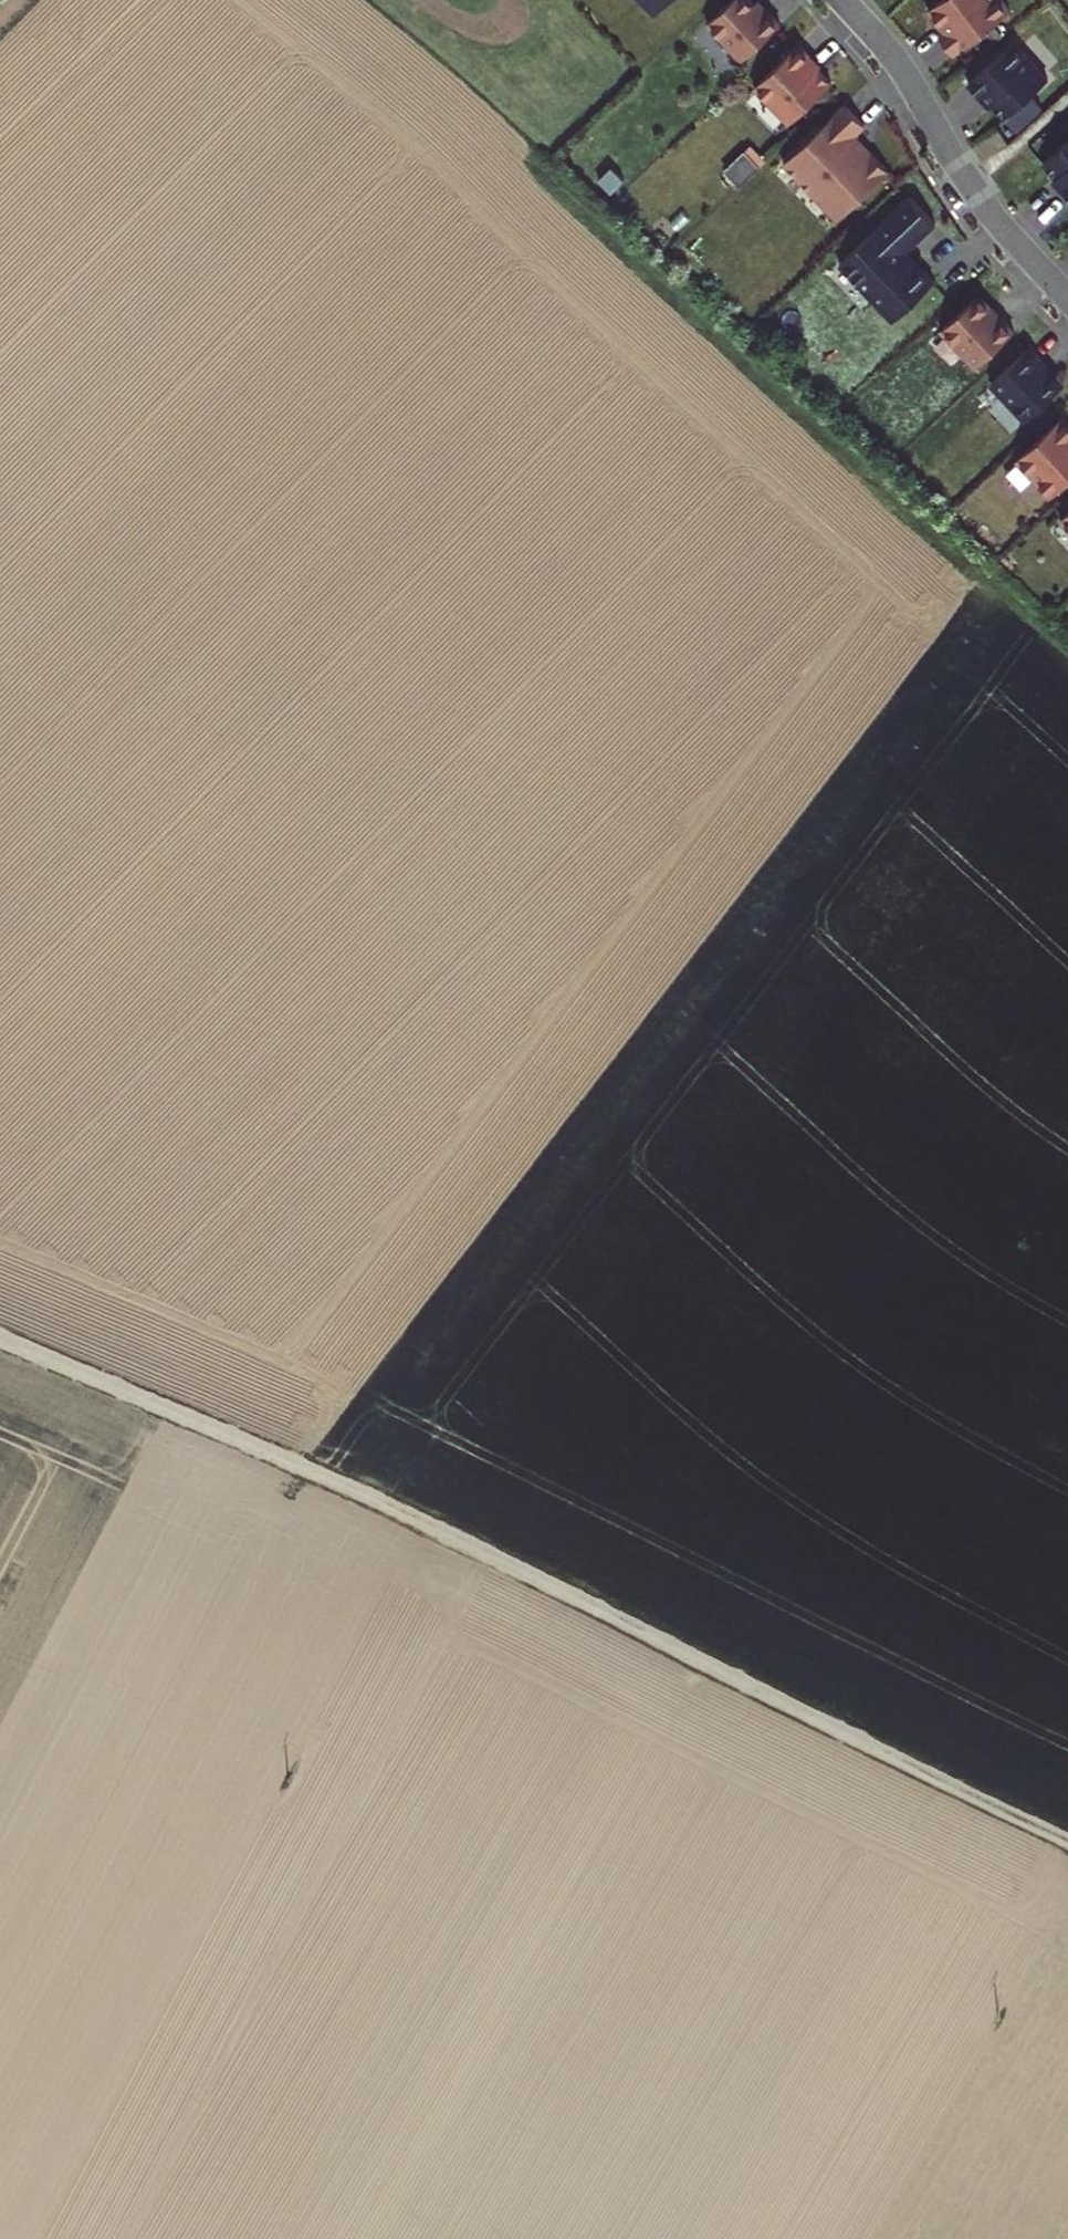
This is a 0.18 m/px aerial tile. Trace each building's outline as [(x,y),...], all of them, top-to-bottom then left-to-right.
[(670,0),(641,0),(654,16),(670,0)] [(780,25),(767,12),(763,16),(753,5),(748,0),(732,0),(707,24),(741,61),(780,25)] [(941,22),(938,24),(944,33),(939,38),(952,55),(1009,12),(1000,0),(941,0),(935,4),(942,13),(941,22)] [(753,5),(763,16),(767,12),(762,7),(757,1),(753,5)] [(938,24),(941,22),(942,13),(935,4),(927,10),(932,17),(938,24)] [(1013,42),(967,83),(979,96),(981,94),(991,104),(1004,119),(1046,80),(1013,42)] [(810,57),(798,45),(754,88),(789,124),(830,84),(817,70),(807,60),(810,57)] [(807,60),(817,70),(819,67),(815,62),(810,57),(807,60)] [(988,107),(991,104),(981,94),(979,96),(984,101),(988,107)] [(864,126),(844,105),(783,164),(812,194),(818,187),(843,214),(888,172),(871,153),(865,159),(855,149),(861,144),(854,136),(864,126)] [(1067,198),(1067,140),(1042,163),(1055,177),(1065,188),(1061,191),(1067,198)] [(855,149),(865,159),(871,153),(861,144),(855,149)] [(1065,188),(1055,177),(1052,180),(1061,191),(1065,188)] [(837,221),(843,214),(818,187),(812,194),(837,221)] [(934,222),(909,196),(839,264),(893,320),(934,281),(905,251),(934,222)] [(979,295),(975,298),(997,322),(1001,318),(993,309),(979,295)] [(975,367),(1014,331),(1001,318),(997,322),(975,298),(941,330),(975,367)] [(1041,360),(1029,347),(991,384),(1025,420),(1059,388),(1037,365),(1041,360)] [(1037,365),(1059,388),(1063,384),(1041,360),(1037,365)] [(1067,431),(1067,421),(1063,415),(1055,423),(1063,431),(1067,431)] [(1063,431),(1055,423),(1016,460),(1051,497),(1067,480),(1067,431),(1063,431)]
